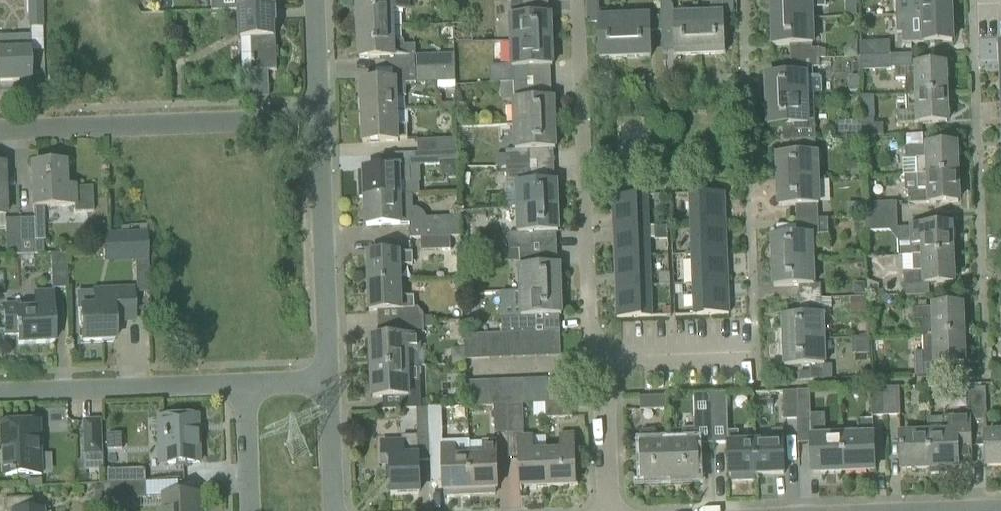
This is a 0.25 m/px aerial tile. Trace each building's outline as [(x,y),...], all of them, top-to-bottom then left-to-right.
[(41,0),(27,0),(29,27),(42,26),(41,0)] [(274,0),(213,0),(213,11),(239,11),(275,9),(274,0)] [(358,28),(390,27),(390,12),(402,11),(402,0),(357,0),(358,28)] [(511,42),(551,41),(550,15),(525,16),(525,0),(510,0),(511,17),(510,17),(511,42)] [(600,11),(599,0),(587,0),(587,24),(598,23),(600,58),(631,57),(630,17),(608,18),(607,11),(600,11)] [(812,0),(771,0),(772,20),(812,19),(812,0)] [(897,15),(911,15),(951,13),(951,0),(896,0),(897,15)] [(698,15),(674,16),(673,8),(670,1),(661,1),(661,17),(661,31),(673,31),(674,56),(700,55),(698,15)] [(700,55),(725,54),(723,2),(711,2),(711,14),(698,15),(700,55)] [(275,9),(239,11),(240,38),(241,72),(277,71),(276,36),(274,36),(273,23),(275,23),(275,9)] [(911,15),(897,15),(897,33),(902,33),(902,43),(932,42),(952,42),(951,13),(911,15)] [(649,17),(630,17),(631,57),(651,56),(650,31),(661,31),(661,17),(649,17)] [(798,45),(798,59),(820,58),(820,49),(812,50),(812,45),(813,45),(812,19),(772,20),(773,46),(798,45)] [(391,43),(390,27),(358,28),(359,59),(404,57),(404,56),(414,55),(416,55),(415,46),(403,46),(403,42),(391,43)] [(29,81),(28,52),(31,52),(30,39),(17,39),(17,36),(0,36),(0,81),(29,81)] [(552,67),(551,41),(511,42),(511,66),(504,66),(504,70),(500,71),(494,76),(494,84),(501,84),(528,83),(527,67),(552,67)] [(875,42),(876,55),(890,55),(889,42),(875,42)] [(414,55),(414,69),(454,68),(453,54),(416,55),(414,55)] [(890,55),(876,55),(859,56),(859,71),(890,69),(890,56),(890,55)] [(905,95),(946,94),(945,66),(912,67),(911,55),(890,56),(890,69),(894,69),(895,81),(904,80),(905,95)] [(766,75),(767,101),(814,99),(814,94),(822,93),(822,79),(819,77),(806,77),(806,73),(813,73),(813,68),(820,68),(820,58),(798,59),(790,59),(791,74),(766,75)] [(455,90),(454,68),(414,69),(396,69),(397,82),(395,82),(360,83),(360,85),(361,85),(362,113),(397,112),(396,97),(405,97),(404,84),(415,84),(438,83),(438,90),(455,90)] [(513,100),(514,126),(555,124),(554,98),(529,99),(528,83),(501,84),(501,100),(513,100)] [(947,122),(946,94),(905,95),(905,112),(896,112),(896,124),(947,122)] [(815,123),(814,99),(806,99),(767,101),(768,126),(792,125),(793,140),(801,140),(815,140),(815,123)] [(397,127),(397,112),(362,113),(363,141),(362,141),(362,143),(398,140),(407,140),(406,127),(397,127)] [(643,154),(641,115),(615,116),(616,155),(643,154)] [(863,120),(862,135),(863,138),(883,136),(882,124),(875,125),(875,118),(863,119),(863,120)] [(862,137),(861,121),(834,122),(835,138),(862,137)] [(555,149),(555,124),(514,126),(515,151),(505,151),(505,156),(496,156),(497,168),(505,168),(531,166),(531,150),(555,149)] [(417,140),(417,153),(439,153),(457,152),(456,139),(417,140)] [(818,179),(817,153),(816,153),(815,140),(801,140),(801,154),(777,155),(777,180),(818,179)] [(905,148),(906,160),(903,160),(903,176),(916,176),(957,174),(956,146),(905,148)] [(439,153),(417,153),(406,154),(406,168),(364,170),(365,198),(398,197),(412,196),(412,195),(419,195),(418,166),(439,166),(439,153)] [(33,208),(73,207),(74,213),(93,212),(92,187),(74,187),(65,187),(64,164),(31,165),(33,208)] [(517,207),(517,209),(557,207),(557,182),(532,183),(531,166),(505,168),(506,184),(504,187),(505,208),(517,207)] [(859,166),(850,167),(851,176),(860,175),(859,166)] [(958,202),(957,174),(916,176),(916,192),(908,192),(909,204),(958,202)] [(819,204),(818,179),(777,180),(778,206),(803,205),(804,219),(818,219),(818,204),(819,204)] [(690,194),(691,225),(725,224),(724,193),(690,194)] [(412,196),(398,197),(365,198),(366,226),(410,224),(411,224),(411,219),(411,211),(412,208),(412,196)] [(612,197),(614,228),(648,226),(647,196),(612,197)] [(865,217),(896,216),(896,202),(864,203),(865,217)] [(558,233),(557,207),(517,209),(518,233),(508,234),(508,247),(508,250),(534,249),(534,234),(558,233)] [(865,217),(865,232),(897,230),(896,216),(865,217)] [(411,240),(421,239),(451,238),(460,238),(459,217),(411,219),(411,224),(410,224),(411,240)] [(17,220),(19,255),(43,254),(42,240),(34,241),(33,219),(17,220)] [(772,236),(773,261),(812,260),(811,235),(828,235),(828,219),(818,219),(804,219),(796,219),(797,234),(772,236)] [(4,220),(5,256),(19,255),(17,220),(4,220)] [(726,254),(725,224),(691,225),(692,249),(692,255),(726,254)] [(649,256),(648,226),(614,228),(615,258),(649,256)] [(912,256),(952,255),(951,226),(901,228),(901,241),(911,240),(912,256)] [(148,258),(146,234),(114,236),(116,260),(148,258)] [(421,252),(451,251),(451,238),(421,239),(421,252)] [(561,290),(560,264),(535,265),(534,249),(520,250),(521,267),(519,267),(519,268),(518,269),(518,290),(520,290),(520,291),(561,290)] [(503,251),(483,251),(483,263),(504,262),(503,251)] [(67,288),(66,254),(50,254),(51,288),(67,288)] [(367,255),(368,283),(400,282),(400,267),(412,266),(412,254),(367,255)] [(692,255),(693,285),(728,283),(726,254),(692,255)] [(953,283),(952,255),(912,256),(913,272),(902,273),(904,297),(930,295),(930,284),(953,283)] [(650,286),(649,256),(615,258),(616,287),(650,286)] [(813,285),(812,260),(773,261),(774,287),(798,286),(799,301),(807,300),(821,299),(821,285),(813,285)] [(148,280),(136,281),(137,292),(149,291),(148,280)] [(401,298),(400,282),(368,283),(369,311),(399,310),(400,324),(433,322),(433,317),(424,318),(424,315),(419,309),(414,309),(414,298),(401,298)] [(729,314),(728,283),(693,285),(694,315),(729,314)] [(651,317),(650,286),(616,287),(617,318),(651,317)] [(95,294),(77,294),(78,312),(81,312),(81,322),(82,341),(101,341),(102,342),(113,342),(113,340),(114,340),(114,323),(113,314),(133,313),(132,289),(112,290),(95,291),(95,294)] [(534,332),(537,332),(536,316),(561,315),(561,290),(520,291),(521,316),(501,316),(502,334),(511,334),(523,333),(534,332)] [(34,294),(34,302),(3,304),(3,315),(4,335),(17,334),(18,344),(54,342),(52,293),(34,294)] [(822,309),(821,299),(807,300),(807,314),(783,315),(783,341),(824,340),(823,314),(822,314),(822,309)] [(923,336),(963,335),(962,306),(911,308),(912,321),(922,321),(923,336)] [(419,350),(418,339),(424,331),(424,328),(433,327),(433,322),(400,324),(400,338),(371,339),(372,368),(406,367),(406,351),(419,350)] [(547,356),(559,356),(558,331),(546,332),(547,356)] [(534,332),(523,333),(524,357),(535,356),(534,332)] [(535,356),(547,356),(546,332),(537,332),(534,332),(535,356)] [(512,357),(524,357),(523,333),(511,334),(512,357)] [(489,358),(500,358),(499,334),(488,335),(489,358)] [(511,334),(502,334),(499,334),(500,358),(512,357),(511,334)] [(465,359),(477,358),(476,335),(464,335),(465,359)] [(489,358),(488,335),(476,335),(477,358),(489,358)] [(964,363),(963,335),(923,336),(923,352),(914,352),(914,365),(964,363)] [(825,365),(824,340),(783,341),(784,366),(809,366),(810,380),(824,380),(824,365),(825,365)] [(407,382),(406,367),(372,368),(373,398),(403,397),(403,409),(417,409),(428,409),(427,403),(421,400),(420,382),(407,382)] [(559,380),(559,404),(571,403),(570,379),(559,380)] [(537,405),(545,405),(548,404),(547,380),(536,381),(537,405)] [(547,380),(548,404),(559,404),(559,380),(547,380)] [(501,406),(507,406),(513,406),(513,381),(501,382),(501,406)] [(513,406),(523,405),(526,405),(525,381),(513,381),(513,406)] [(537,405),(536,381),(525,381),(526,405),(537,405)] [(478,407),(490,406),(489,382),(477,383),(478,407)] [(490,406),(494,406),(501,406),(501,382),(489,382),(490,406)] [(477,383),(465,383),(466,407),(478,407),(477,383)] [(883,388),(884,416),(900,416),(899,387),(883,388)] [(870,388),(872,417),(884,416),(883,388),(870,388)] [(985,389),(970,389),(971,417),(972,447),(986,446),(987,466),(1000,466),(1000,433),(987,433),(985,389)] [(782,392),(784,420),(797,419),(796,391),(782,392)] [(796,391),(797,419),(810,419),(811,419),(810,415),(809,391),(796,391)] [(682,446),(668,446),(670,478),(671,478),(671,483),(685,482),(685,477),(697,477),(696,445),(696,444),(711,443),(711,422),(710,394),(693,395),(694,423),(693,423),(694,429),(682,429),(682,446)] [(726,394),(710,394),(711,422),(727,422),(726,394)] [(668,409),(667,396),(640,397),(640,410),(668,409)] [(559,404),(548,404),(545,405),(546,418),(573,417),(572,403),(571,403),(559,404)] [(513,406),(507,406),(508,434),(524,433),(523,405),(513,406)] [(501,406),(494,406),(495,434),(508,434),(507,406),(501,406)] [(441,408),(428,409),(429,437),(430,461),(442,460),(444,491),(446,491),(446,496),(471,495),(469,459),(469,442),(454,443),(442,443),(442,437),(441,408)] [(811,419),(810,419),(812,473),(843,471),(842,438),(825,439),(824,414),(810,415),(811,419)] [(159,418),(160,435),(165,435),(165,440),(167,439),(168,464),(200,462),(199,433),(197,433),(197,417),(159,418)] [(957,467),(957,447),(972,447),(971,417),(929,419),(929,434),(930,468),(930,474),(948,474),(947,468),(957,467)] [(100,420),(84,420),(85,440),(85,446),(85,456),(102,455),(101,446),(101,440),(100,420)] [(842,438),(843,471),(874,470),(872,421),(857,421),(858,438),(842,438)] [(4,442),(6,476),(42,475),(40,423),(2,424),(2,442),(4,442)] [(643,479),(670,478),(668,446),(654,447),(653,430),(641,431),(642,446),(641,446),(643,479)] [(756,444),(757,475),(784,474),(783,431),(771,431),(771,443),(756,444)] [(728,442),(729,476),(731,476),(731,482),(755,481),(755,475),(757,475),(756,444),(739,444),(738,432),(727,433),(728,442)] [(901,469),(930,468),(929,434),(900,435),(901,469)] [(122,435),(107,436),(107,450),(122,449),(122,435)] [(547,452),(549,487),(578,485),(578,484),(575,484),(573,435),(561,436),(562,451),(547,452)] [(403,442),(382,443),(383,465),(391,465),(392,493),(420,492),(418,461),(430,461),(429,437),(418,437),(403,438),(403,442)] [(522,488),(549,487),(547,452),(533,453),(532,437),(518,438),(521,491),(522,491),(522,488)] [(484,458),(469,459),(471,495),(495,494),(495,489),(497,489),(496,441),(483,442),(484,458)] [(126,469),(104,470),(104,484),(110,484),(126,483),(126,469)] [(126,483),(110,484),(111,500),(147,498),(146,483),(126,483)] [(163,510),(198,510),(197,495),(162,496),(163,510)] [(33,498),(4,500),(5,510),(33,510),(33,498)]
